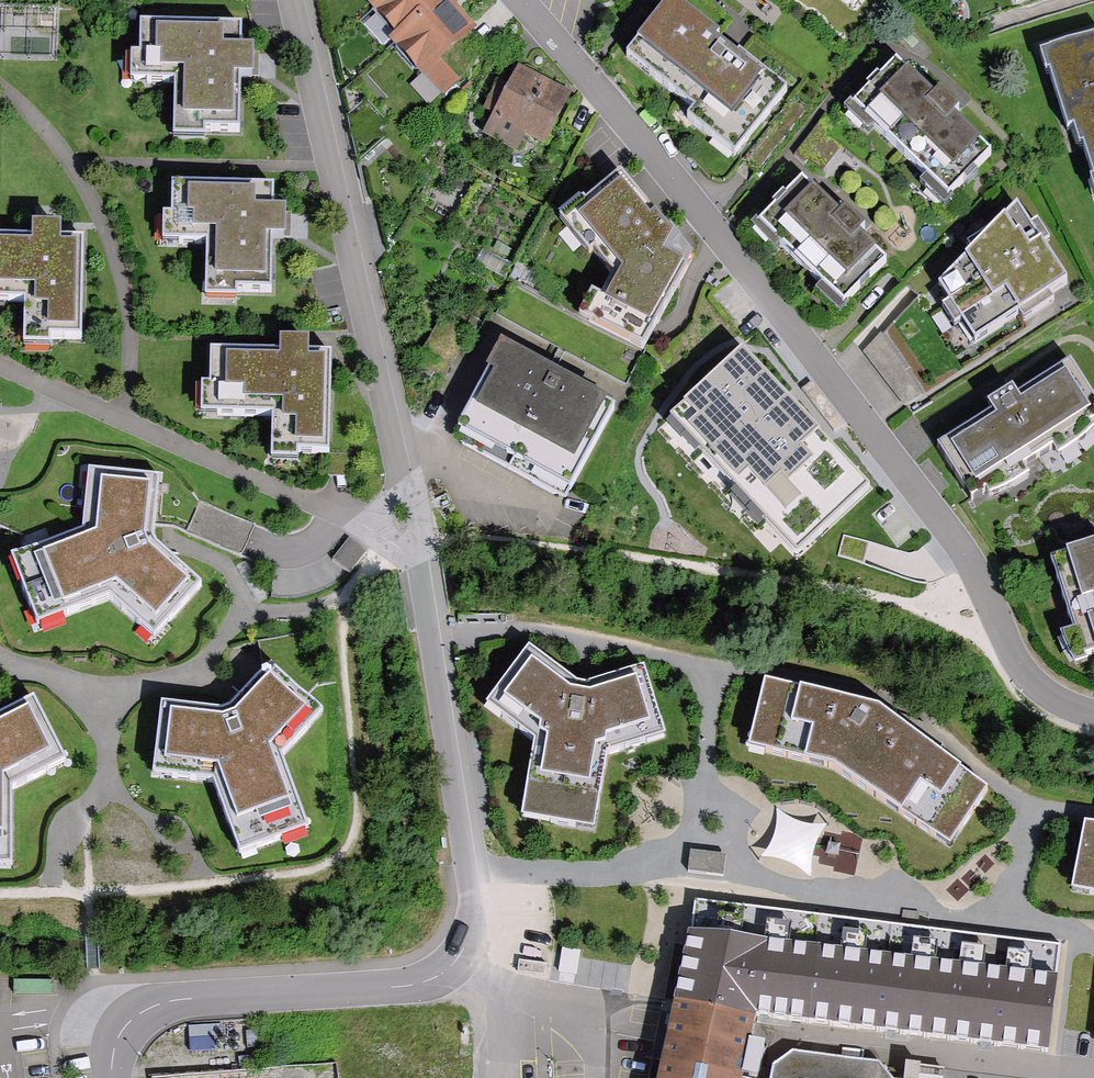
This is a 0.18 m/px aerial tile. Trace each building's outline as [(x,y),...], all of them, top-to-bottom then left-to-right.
[(446,96),(463,81),(445,62),(480,30),(454,1),(454,0),(378,0),(373,4),(400,33),(393,39),(446,96)] [(787,89),(677,0),(669,0),(626,53),(694,108),(687,117),(734,155),(787,89)] [(238,30),(136,29),(136,55),(124,55),(124,87),(169,87),(169,145),(208,146),(208,136),(235,137),(236,81),(250,81),(251,53),(238,53),(238,30)] [(1093,200),(1093,36),(1035,54),(1059,130),(1068,127),(1092,201),(1093,200)] [(545,144),(571,95),(519,67),(507,90),(483,134),(518,152),(527,134),(545,144)] [(949,204),(991,161),(956,127),(961,122),(941,102),(936,108),(896,70),(854,114),(949,204)] [(799,148),(821,170),(845,145),(822,124),(799,148)] [(844,310),(886,267),(854,236),(861,230),(841,211),(835,217),(801,184),(759,227),(844,310)] [(271,190),(169,189),(169,215),(157,215),(156,247),(202,248),(201,305),(240,306),(241,297),(268,297),(268,241),(283,242),(283,214),(271,214),(271,190)] [(687,266),(619,190),(572,227),(616,282),(603,310),(592,304),(580,327),(642,359),(687,266)] [(1067,291),(1016,215),(940,294),(975,349),(1067,291)] [(77,340),(80,244),(58,243),(58,232),(28,231),(28,244),(0,243),(0,308),(21,309),(20,348),(49,349),(49,340),(77,340)] [(905,403),(925,390),(884,330),(864,344),(905,403)] [(748,342),(670,416),(800,551),(878,477),(836,434),(794,390),(748,342)] [(294,452),(323,453),(327,357),(305,356),(305,345),(275,344),(275,356),(206,353),(204,385),(194,385),(193,418),(267,421),(266,460),(294,461),(294,452)] [(457,430),(563,487),(606,408),(500,351),(457,430)] [(1093,415),(1093,382),(1077,357),(1029,390),(1022,380),(998,397),(1002,404),(947,441),(981,491),(1093,415)] [(159,477),(90,471),(84,530),(13,558),(38,624),(109,596),(155,637),(199,585),(156,546),(153,536),(159,477)] [(1093,650),(1093,542),(1052,554),(1081,654),(1093,650)] [(576,684),(530,649),(488,705),(535,742),(524,817),(594,830),(608,754),(663,735),(644,669),(588,686),(576,684)] [(223,713),(163,706),(153,776),(214,781),(240,853),(307,828),(281,756),(319,712),(272,665),(232,709),(223,713)] [(876,707),(761,679),(744,752),(829,772),(947,854),(986,787),(876,707)] [(13,867),(12,790),(65,762),(33,700),(0,717),(0,867),(13,867)] [(779,809),(767,858),(813,869),(825,820),(779,809)] [(1082,825),(1068,892),(1093,898),(1093,827),(1082,825)] [(726,855),(691,851),(688,873),(724,877),(726,855)] [(690,951),(660,1077),(743,1077),(754,1023),(1050,1058),(1058,956),(818,927),(695,912),(690,951)] [(877,1068),(788,1058),(771,1073),(770,1077),(884,1077),(877,1068)] [(904,1069),(903,1077),(975,1077),(904,1069)]
